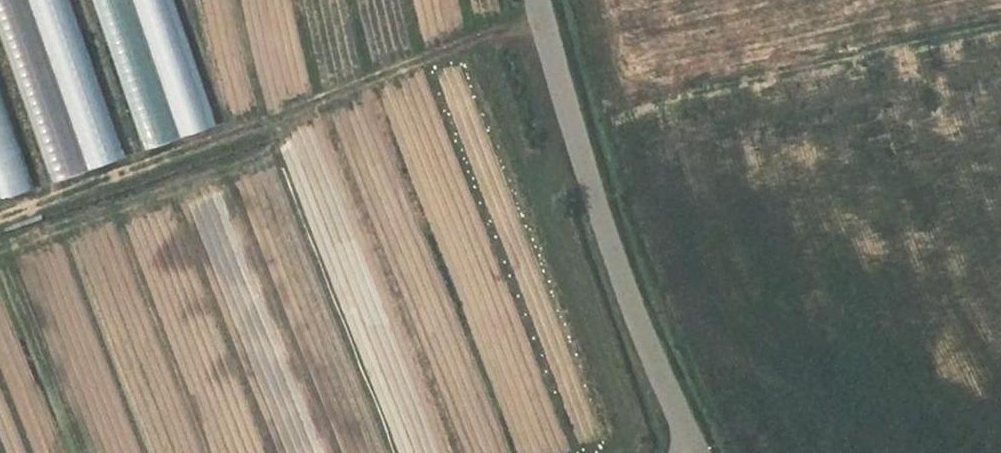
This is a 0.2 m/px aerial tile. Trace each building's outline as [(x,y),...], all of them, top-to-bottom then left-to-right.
[(74,0),(49,0),(52,25),(77,22),(74,0)] [(105,88),(80,97),(103,164),(148,148),(136,114),(117,121),(105,88)] [(30,188),(0,97),(0,198),(30,188)]
